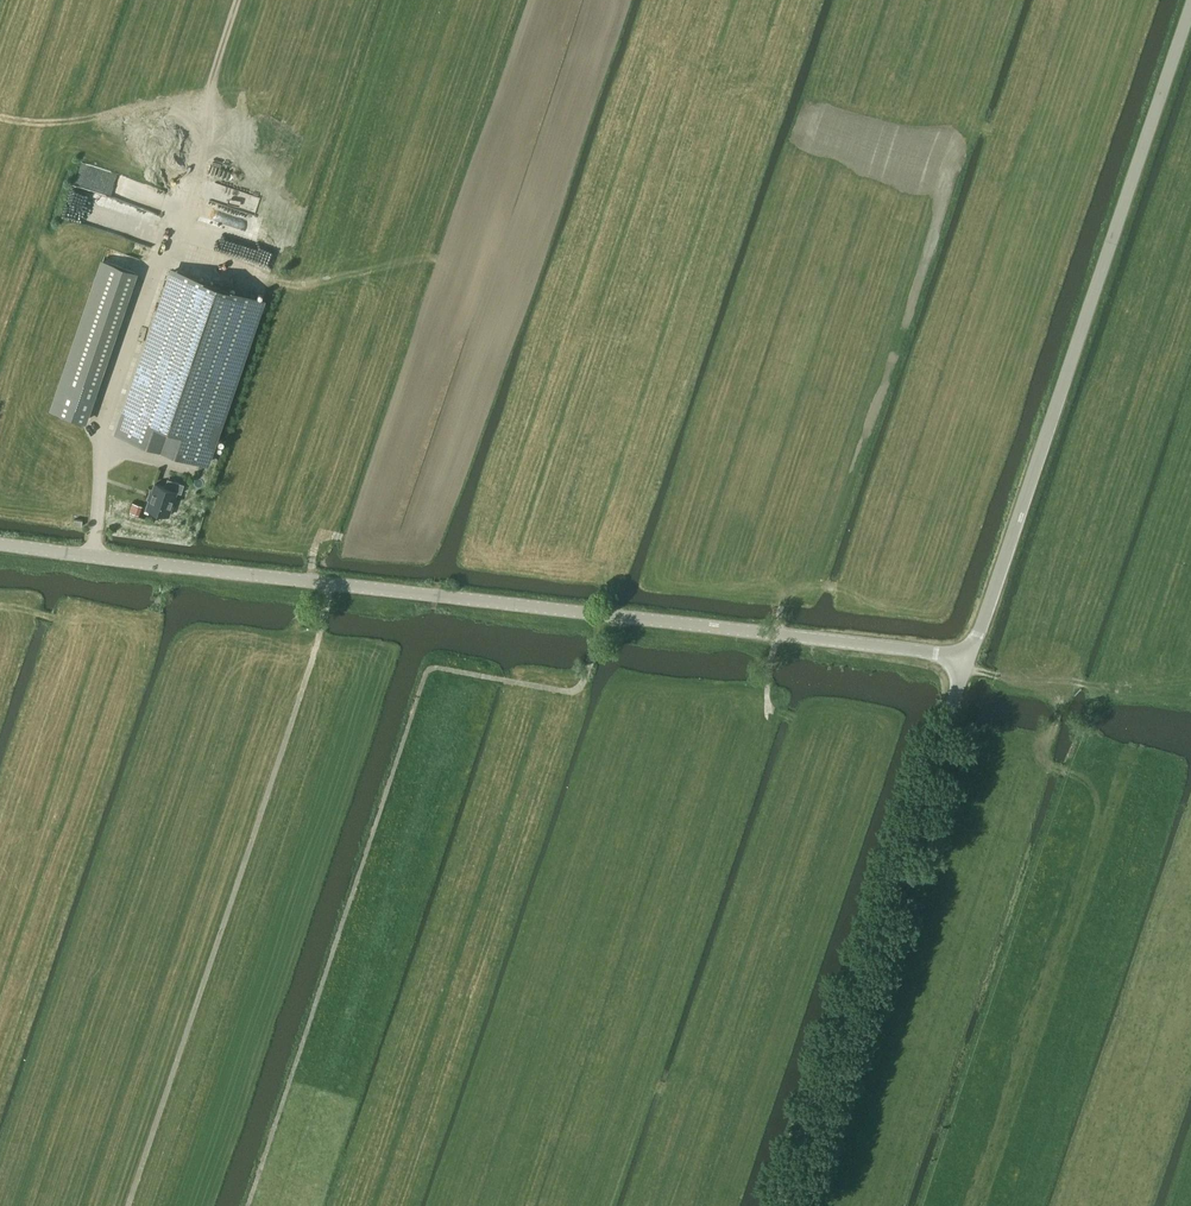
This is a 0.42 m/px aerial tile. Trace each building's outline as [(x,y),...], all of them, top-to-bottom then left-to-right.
[(103,261),(60,387),(77,393),(78,390),(93,395),(135,272),(103,261)] [(173,270),(117,432),(206,463),(262,301),(173,270)] [(60,387),(52,410),(84,421),(93,395),(78,390),(77,393),(60,387)] [(181,493),(184,484),(167,479),(165,487),(155,483),(146,508),(169,515),(177,492),(181,493)]
